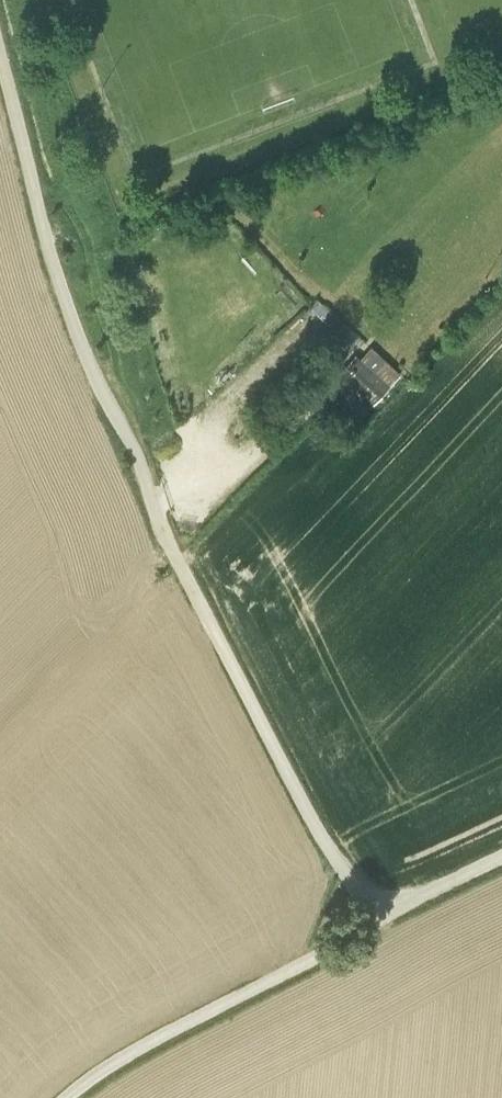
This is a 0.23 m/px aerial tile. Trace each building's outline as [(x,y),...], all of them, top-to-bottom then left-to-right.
[(339,371),(374,402),(400,373),(378,353),(368,364),(356,353),(339,371)]
